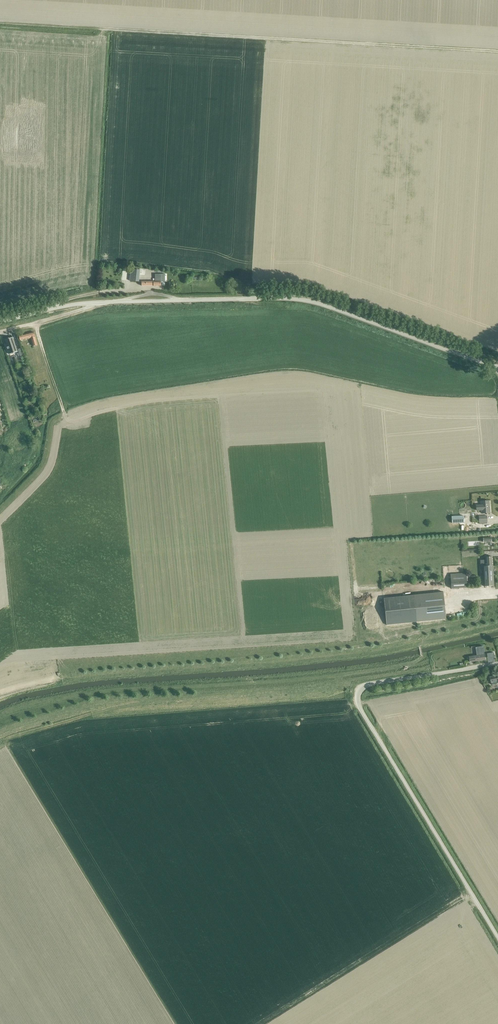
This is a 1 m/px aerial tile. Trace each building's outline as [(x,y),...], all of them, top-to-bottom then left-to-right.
[(131,269),(130,281),(139,282),(140,270),(131,269)] [(154,281),(142,281),(142,286),(153,286),(161,286),(161,274),(155,274),(155,281),(154,281)] [(33,346),(37,345),(34,332),(19,336),(21,341),(31,338),(33,346)] [(8,339),(5,340),(7,347),(7,348),(7,347),(8,348),(7,349),(8,349),(10,354),(9,354),(13,353),(14,353),(18,351),(17,351),(13,337),(9,338),(8,338),(8,339)] [(481,501),(481,505),(476,506),(477,511),(482,511),(482,513),(490,513),(489,501),(481,501)] [(493,586),(492,557),(485,557),(485,560),(480,560),(480,566),(482,566),(483,587),(493,586)] [(467,587),(466,578),(464,578),(463,575),(450,576),(451,588),(467,587)] [(443,592),(383,599),(387,626),(446,618),(443,592)] [(476,656),(469,657),(469,662),(484,660),(484,653),(483,646),(475,647),(476,654),(476,656)] [(497,677),(496,676),(489,678),(490,682),(491,682),(492,684),(497,683),(497,677)]
